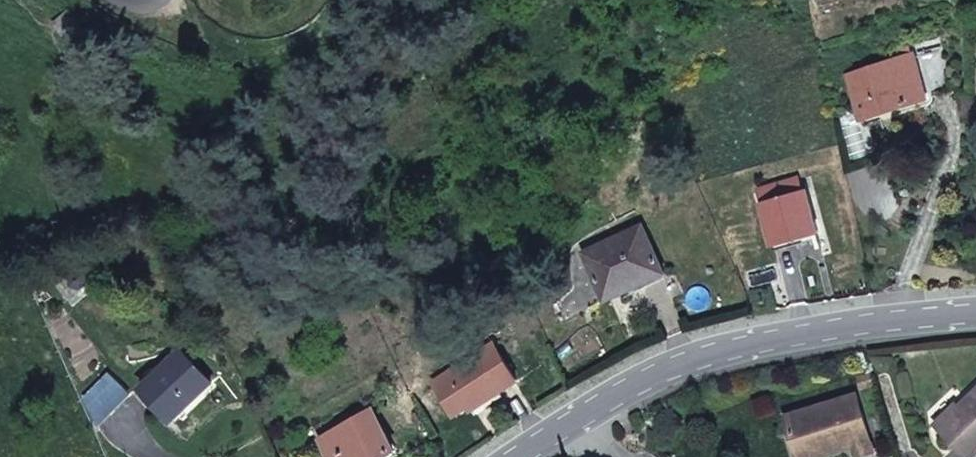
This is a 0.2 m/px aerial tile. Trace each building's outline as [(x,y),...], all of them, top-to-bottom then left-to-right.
[(959,88),(941,31),(908,42),(909,43),(912,54),(894,61),(850,75),(864,119),(931,97),(959,88)] [(912,54),(909,43),(890,49),(894,61),(912,54)] [(818,232),(806,191),(802,192),(799,179),(761,189),(765,203),(762,204),(774,245),(818,232)] [(665,274),(642,225),(583,253),(601,291),(637,275),(642,284),(665,274)] [(637,275),(601,291),(606,301),(642,284),(637,275)] [(493,343),(434,381),(457,416),(472,406),(470,405),(497,387),(500,393),(518,382),(493,343)] [(212,382),(180,349),(141,388),(173,421),(212,382)] [(500,393),(497,387),(470,405),(472,406),(474,410),(500,393)] [(939,428),(967,456),(974,456),(975,455),(975,392),(939,428)] [(862,412),(857,395),(850,397),(855,415),(862,412)] [(855,415),(850,397),(786,416),(797,451),(822,443),(825,454),(843,448),(839,436),(850,433),(854,445),(857,455),(873,450),(862,412),(855,415)] [(373,409),(321,438),(331,456),(386,456),(396,451),(373,409)] [(854,445),(850,433),(839,436),(843,448),(854,445)] [(822,443),(797,451),(799,456),(816,456),(825,454),(822,443)]
